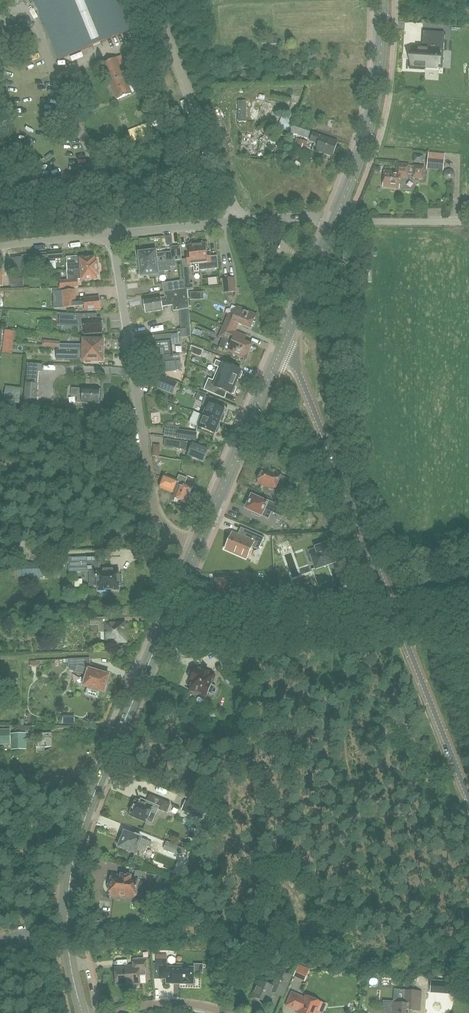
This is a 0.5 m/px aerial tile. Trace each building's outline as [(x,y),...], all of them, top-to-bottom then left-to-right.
[(57,59),(135,29),(123,0),(34,0),(57,59)] [(436,67),(437,49),(443,50),(444,41),(445,32),(433,32),(433,40),(426,39),(426,48),(413,47),(413,60),(410,59),(409,68),(425,69),(425,67),(436,67)] [(117,99),(131,94),(136,91),(121,56),(116,57),(102,63),(117,99)] [(267,100),(267,94),(263,94),(261,107),(270,109),(271,100),(267,100)] [(246,102),(238,102),(238,123),(246,123),(246,102)] [(147,108),(150,125),(158,123),(154,106),(147,108)] [(300,117),(288,113),(287,117),(282,116),(278,127),(308,139),(312,127),(299,122),(300,117)] [(332,155),(338,141),(312,132),(309,140),(315,142),(313,147),(316,149),(316,150),(332,156),(332,155)] [(244,156),(260,156),(260,157),(281,158),(281,139),(244,138),(244,156)] [(286,148),(303,154),(307,142),(297,138),(296,142),(289,139),(286,148)] [(443,171),(445,154),(428,152),(426,169),(443,171)] [(423,179),(424,166),(397,163),(396,172),(384,171),(382,187),(399,188),(400,176),(408,177),(408,173),(413,174),(412,178),(423,179)] [(200,272),(200,270),(197,242),(191,243),(192,245),(187,245),(188,251),(190,250),(190,254),(186,254),(187,259),(182,259),(182,260),(181,260),(183,274),(183,279),(184,279),(184,280),(183,280),(184,289),(187,288),(187,290),(194,289),(193,283),(191,283),(189,267),(193,266),(194,273),(200,272)] [(200,270),(218,268),(217,255),(211,256),(210,252),(207,252),(207,249),(208,249),(208,243),(203,244),(203,242),(197,242),(200,270)] [(182,259),(180,245),(170,247),(171,251),(156,253),(155,248),(146,249),(147,252),(139,252),(139,255),(137,255),(138,260),(140,259),(140,264),(157,263),(157,262),(175,260),(181,260),(182,260),(182,259)] [(377,249),(368,249),(367,256),(376,257),(377,249)] [(63,258),(62,250),(48,251),(48,253),(42,253),(42,258),(48,258),(48,260),(63,258)] [(68,270),(97,268),(96,262),(94,262),(94,258),(86,258),(86,256),(67,257),(68,270)] [(176,266),(175,260),(157,262),(157,263),(140,264),(141,270),(139,270),(139,274),(142,274),(142,276),(149,275),(149,277),(158,276),(158,272),(171,271),(171,267),(176,266)] [(97,268),(68,270),(67,270),(68,279),(60,280),(60,288),(78,287),(78,279),(95,278),(95,274),(97,274),(97,268)] [(223,293),(236,291),(234,278),(222,279),(223,293)] [(164,292),(171,291),(184,289),(183,280),(163,283),(164,292)] [(187,290),(187,288),(184,289),(171,291),(172,297),(173,305),(172,305),(173,311),(189,308),(187,290)] [(63,308),(84,306),(85,310),(100,309),(99,297),(76,299),(75,290),(62,291),(63,308)] [(162,307),(172,305),(173,305),(172,297),(171,291),(164,292),(165,298),(160,299),(160,297),(144,300),(146,313),(163,310),(162,307)] [(190,300),(203,300),(203,292),(190,292),(190,300)] [(135,305),(143,303),(142,296),(133,298),(135,305)] [(223,326),(235,331),(238,323),(250,328),(256,315),(237,307),(234,316),(228,314),(223,326)] [(101,318),(88,319),(88,314),(78,314),(68,313),(68,326),(79,327),(79,326),(85,325),(85,333),(102,332),(101,329),(104,329),(103,321),(101,321),(101,318)] [(235,331),(223,326),(219,336),(231,342),(228,351),(246,359),(252,345),(244,341),(247,335),(235,331)] [(190,337),(190,328),(181,329),(178,329),(178,333),(155,336),(155,341),(148,342),(150,359),(155,358),(155,365),(164,364),(165,371),(181,370),(180,363),(181,363),(180,354),(173,355),(172,345),(179,344),(179,338),(190,337)] [(14,331),(4,330),(3,341),(13,342),(14,331)] [(64,350),(102,350),(102,340),(84,340),(84,344),(60,344),(60,341),(43,339),(42,346),(60,347),(60,348),(64,348),(64,350)] [(12,348),(13,342),(3,341),(2,353),(10,353),(10,348),(12,348)] [(191,346),(190,352),(201,357),(203,350),(191,346)] [(102,360),(102,350),(64,350),(64,348),(60,348),(60,355),(84,355),(84,360),(102,360)] [(242,370),(223,362),(223,363),(216,360),(214,365),(218,367),(216,374),(237,383),(239,379),(240,379),(243,372),(242,372),(242,370)] [(237,383),(216,374),(213,380),(209,378),(204,390),(224,399),(227,393),(232,395),(233,394),(234,394),(237,388),(235,387),(237,383)] [(174,391),(177,382),(160,375),(157,384),(174,391)] [(38,383),(39,378),(26,377),(26,382),(24,401),(36,402),(38,383)] [(19,404),(21,387),(5,385),(4,403),(19,404)] [(59,386),(49,386),(50,395),(59,394),(59,386)] [(99,402),(101,400),(101,398),(99,396),(100,389),(72,388),(71,395),(77,396),(77,401),(99,403),(99,402)] [(202,414),(220,421),(220,420),(222,421),(224,416),(222,415),(224,409),(214,405),(216,400),(205,396),(202,404),(203,406),(205,407),(202,414)] [(217,428),(220,421),(202,414),(197,426),(215,433),(215,432),(217,433),(219,428),(217,428)] [(196,442),(197,432),(179,430),(179,427),(167,425),(165,436),(177,438),(177,439),(196,442)] [(192,444),(185,441),(165,438),(164,446),(182,449),(189,452),(188,455),(203,462),(208,449),(193,443),(192,444)] [(259,476),(257,479),(258,481),(257,482),(274,489),(277,483),(286,487),(290,479),(264,467),(261,475),(259,476)] [(185,484),(187,478),(179,475),(177,480),(165,475),(160,487),(176,493),(174,498),(186,502),(188,495),(190,495),(193,487),(185,484)] [(268,519),(272,512),(282,517),(287,506),(276,501),(275,503),(262,497),(261,499),(252,495),(246,508),(253,511),(252,513),(260,517),(261,515),(262,515),(261,516),(268,519)] [(237,536),(232,534),(225,548),(247,558),(252,547),(259,550),(265,538),(251,532),(248,540),(237,536)] [(310,551),(316,568),(316,569),(321,567),(327,584),(322,586),(326,596),(339,591),(335,581),(334,581),(329,565),(335,563),(333,556),(331,549),(330,550),(328,543),(316,548),(316,549),(310,551)] [(98,570),(97,557),(68,558),(69,572),(89,571),(90,585),(98,585),(98,590),(101,590),(101,591),(103,593),(106,593),(107,591),(107,590),(119,589),(119,583),(122,583),(121,575),(119,575),(119,569),(98,570)] [(44,577),(43,563),(17,563),(16,577),(44,577)] [(281,579),(301,575),(300,568),(279,572),(281,579)] [(112,624),(112,617),(90,618),(90,625),(91,632),(107,631),(107,640),(116,639),(118,641),(124,641),(123,623),(112,624)] [(106,685),(107,682),(109,681),(110,679),(109,677),(109,675),(108,675),(109,672),(105,671),(103,673),(89,669),(90,665),(90,658),(69,659),(69,669),(77,672),(87,675),(87,678),(83,678),(82,683),(84,685),(88,687),(87,692),(87,693),(96,696),(98,695),(100,690),(104,692),(105,690),(106,689),(107,687),(106,685)] [(203,672),(195,668),(194,669),(191,671),(189,676),(191,679),(190,680),(194,681),(191,689),(207,695),(208,694),(211,695),(215,694),(217,689),(215,686),(212,685),(210,684),(214,676),(209,674),(210,672),(204,670),(203,672)] [(10,730),(0,731),(0,744),(12,744),(12,749),(26,749),(26,742),(35,742),(35,748),(36,748),(36,753),(45,752),(44,747),(52,747),(51,733),(35,734),(35,736),(25,736),(25,734),(10,735),(10,730)] [(135,802),(133,801),(130,809),(132,809),(130,815),(146,822),(147,821),(152,823),(156,814),(158,809),(167,813),(171,803),(160,799),(157,805),(142,799),(141,802),(136,800),(135,802)] [(202,819),(206,808),(186,799),(181,810),(202,819)] [(135,836),(125,832),(122,839),(120,838),(117,845),(120,845),(119,847),(136,853),(134,857),(141,860),(147,846),(150,847),(152,842),(141,838),(142,836),(136,834),(135,836)] [(182,858),(186,849),(166,841),(163,850),(167,852),(165,857),(175,861),(177,856),(182,858)] [(112,875),(111,880),(109,880),(108,881),(108,882),(107,882),(107,883),(107,884),(107,885),(107,886),(108,887),(108,888),(109,889),(110,889),(109,894),(136,897),(136,893),(153,895),(155,875),(156,875),(145,874),(146,872),(135,871),(134,878),(130,877),(131,875),(121,874),(121,877),(112,875)] [(159,974),(159,979),(166,979),(166,984),(193,984),(193,967),(167,967),(167,954),(156,954),(156,959),(155,959),(155,974),(159,974)] [(140,984),(139,976),(146,976),(145,971),(146,971),(146,960),(133,960),(133,967),(115,968),(116,985),(122,984),(123,989),(124,990),(130,990),(131,988),(131,985),(140,984)] [(304,982),(310,969),(299,964),(297,968),(293,977),(304,982)] [(289,984),(292,976),(277,970),(270,985),(258,980),(251,996),(254,997),(254,999),(258,1001),(260,999),(267,1002),(272,992),(282,996),(288,983),(289,984)] [(431,991),(438,991),(439,981),(432,980),(431,991)] [(421,991),(395,989),(394,1007),(392,1007),(392,1012),(410,1012),(410,1009),(420,1010),(421,991)] [(292,992),(286,1005),(300,1011),(299,1012),(316,1012),(320,1002),(307,996),(306,998),(292,992)]
